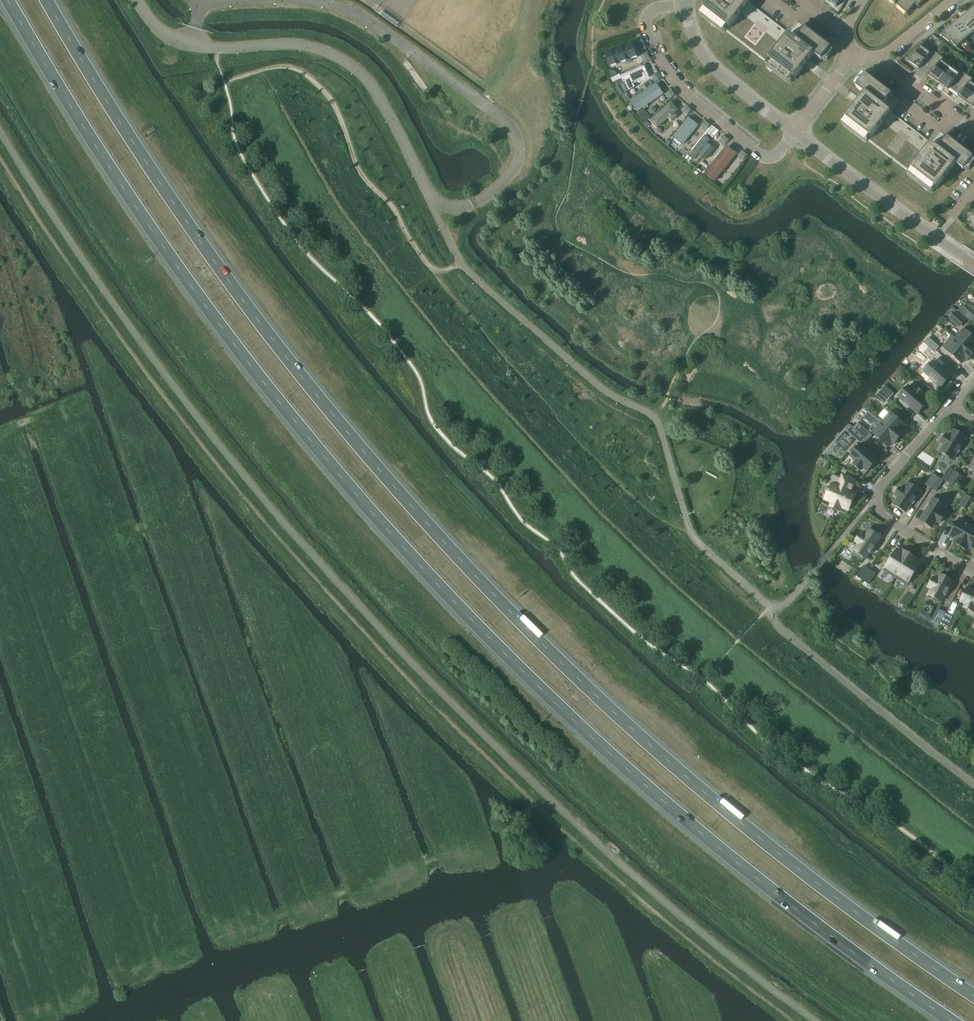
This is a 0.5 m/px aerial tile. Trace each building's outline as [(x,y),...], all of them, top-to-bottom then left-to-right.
[(702,12),(791,81),(794,78),(794,79),(813,54),(821,60),(831,48),(805,28),(797,39),(745,0),(710,0),(703,8),(704,9),(702,12)] [(898,1),(900,3),(897,6),(907,15),(915,5),(918,8),(925,0),(890,0),(895,4),(898,1)] [(960,19),(973,34),(973,33),(973,19),(968,12),(960,19)] [(960,19),(952,26),(964,41),(973,34),(960,19)] [(964,41),(952,26),(940,36),(949,42),(951,41),(956,47),(964,41)] [(643,41),(635,43),(638,52),(646,49),(643,41)] [(923,63),(928,66),(937,54),(922,43),(909,62),(919,69),(923,63)] [(634,44),(603,55),(607,70),(640,60),(634,44)] [(647,54),(641,56),(644,62),(649,59),(647,54)] [(929,76),(938,83),(952,64),(937,54),(928,66),(933,70),(929,76)] [(953,84),(958,87),(967,75),(952,64),(938,83),(948,90),(953,84)] [(644,65),(620,76),(622,86),(648,74),(644,65)] [(658,73),(653,76),(656,81),(661,78),(658,73)] [(866,75),(856,87),(864,93),(845,118),(846,118),(844,122),(860,135),(917,178),(933,191),(936,187),(937,188),(955,164),(964,170),(973,157),(947,137),(939,149),(893,114),(891,112),(883,106),(892,94),(866,75)] [(967,104),(973,95),(973,85),(970,82),(972,79),(967,75),(958,87),(963,91),(958,97),(967,104)] [(657,84),(635,97),(642,109),(664,96),(657,84)] [(671,90),(666,94),(670,99),(675,95),(671,90)] [(670,103),(649,120),(656,127),(676,110),(670,103)] [(687,106),(683,111),(687,115),(691,110),(687,106)] [(644,123),(650,118),(643,111),(637,116),(644,123)] [(688,119),(674,137),(683,146),(698,127),(688,119)] [(705,122),(701,126),(706,130),(709,125),(705,122)] [(712,126),(706,133),(711,136),(716,130),(717,130),(712,126)] [(706,137),(686,160),(691,165),(699,155),(707,161),(716,150),(708,144),(711,140),(706,137)] [(724,137),(720,141),(724,145),(728,140),(724,137)] [(729,147),(705,175),(714,183),(738,153),(729,147)] [(747,155),(742,151),(738,156),(743,160),(747,155)] [(956,312),(950,319),(959,328),(965,321),(956,312)] [(973,325),(973,317),(968,312),(965,316),(973,325)] [(952,337),(973,355),(973,354),(973,338),(964,329),(955,339),(952,337)] [(973,355),(952,337),(943,347),(961,364),(965,359),(968,361),(973,355)] [(928,338),(924,343),(934,352),(939,347),(928,338)] [(928,358),(916,371),(927,381),(930,378),(941,388),(951,377),(945,372),(946,370),(940,366),(939,367),(936,364),(941,358),(934,352),(924,343),(918,350),(928,358)] [(885,386),(881,391),(889,398),(893,393),(885,386)] [(914,391),(908,386),(899,397),(905,402),(904,403),(909,408),(910,407),(918,414),(928,403),(922,398),(924,395),(917,388),(914,391)] [(889,398),(881,391),(876,396),(884,403),(889,398)] [(869,412),(863,418),(873,426),(869,430),(872,433),(888,447),(892,443),(894,445),(899,439),(878,420),(869,412)] [(878,415),(876,418),(879,420),(878,420),(899,439),(905,433),(902,431),(906,426),(890,412),(889,414),(883,420),(879,416),(878,415)] [(858,425),(853,429),(856,431),(867,441),(871,436),(858,425)] [(848,429),(846,431),(863,446),(867,441),(856,431),(853,429),(850,426),(848,429)] [(946,435),(941,443),(944,445),(940,452),(952,460),(957,453),(958,454),(962,448),(961,447),(966,438),(954,430),(949,437),(946,435)] [(851,455),(850,456),(856,461),(853,464),(861,471),(863,468),(868,471),(877,460),(871,455),(872,454),(867,449),(866,450),(860,445),(859,446),(856,444),(848,452),(851,455)] [(942,479),(947,482),(954,471),(949,468),(942,479)] [(954,471),(947,482),(952,486),(959,474),(954,471)] [(925,485),(931,488),(938,477),(933,474),(925,485)] [(852,489),(855,482),(843,476),(841,479),(832,475),(829,483),(832,485),(825,499),(832,503),(830,507),(839,511),(841,507),(848,510),(855,495),(849,492),(850,488),(852,489)] [(938,477),(931,488),(936,492),(943,481),(938,477)] [(916,498),(920,491),(908,483),(903,489),(900,487),(895,495),(898,498),(894,504),(906,513),(912,504),(913,504),(917,499),(916,498)] [(971,497),(965,494),(959,506),(964,509),(971,497)] [(946,506),(933,498),(929,505),(928,504),(924,510),(925,511),(920,520),(932,528),(936,521),(940,523),(945,515),(942,513),(946,506)] [(953,543),(960,546),(972,525),(960,519),(950,537),(956,541),(955,543),(954,542),(953,543)] [(960,546),(967,550),(968,550),(966,549),(967,547),(973,550),(973,527),(972,525),(960,546)] [(869,529),(864,536),(861,534),(855,542),(858,544),(854,550),(855,551),(853,554),(862,561),(864,558),(866,559),(870,552),(872,553),(876,547),(875,546),(881,538),(869,529)] [(884,571),(895,578),(910,554),(903,550),(903,551),(905,552),(903,554),(897,550),(885,568),(886,568),(884,571)] [(910,554),(895,578),(907,585),(909,582),(920,564),(913,560),(914,558),(916,559),(917,559),(910,554)] [(857,577),(863,580),(870,570),(864,566),(857,577)] [(870,570),(863,580),(868,584),(876,574),(870,570)] [(947,595),(950,589),(949,588),(953,581),(940,574),(937,579),(933,577),(929,586),(932,588),(929,595),(941,602),(945,595),(947,595)] [(966,604),(964,607),(973,611),(973,609),(973,591),(967,588),(961,601),(966,604)] [(908,592),(901,604),(907,607),(914,596),(908,592)] [(934,622),(940,625),(946,613),(940,610),(934,622)] [(946,613),(940,625),(946,628),(952,616),(946,613)]
